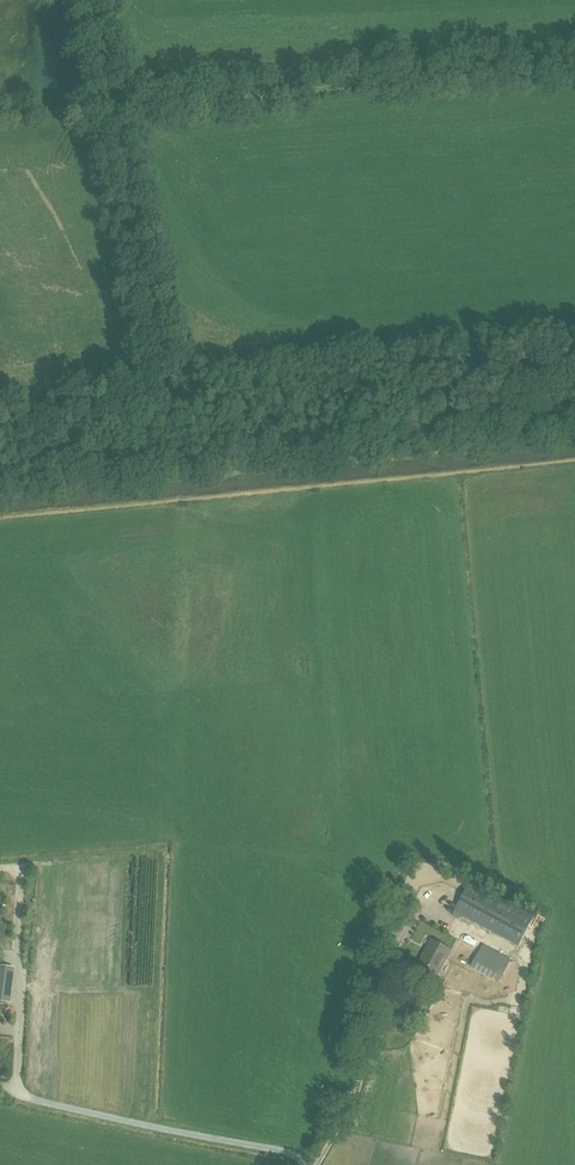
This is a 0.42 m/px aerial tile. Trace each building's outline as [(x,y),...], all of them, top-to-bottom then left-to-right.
[(471,881),(455,911),(519,946),(535,916),(471,881)] [(432,940),(417,967),(436,977),(450,950),(432,940)] [(483,944),(472,965),(500,981),(512,959),(483,944)]
